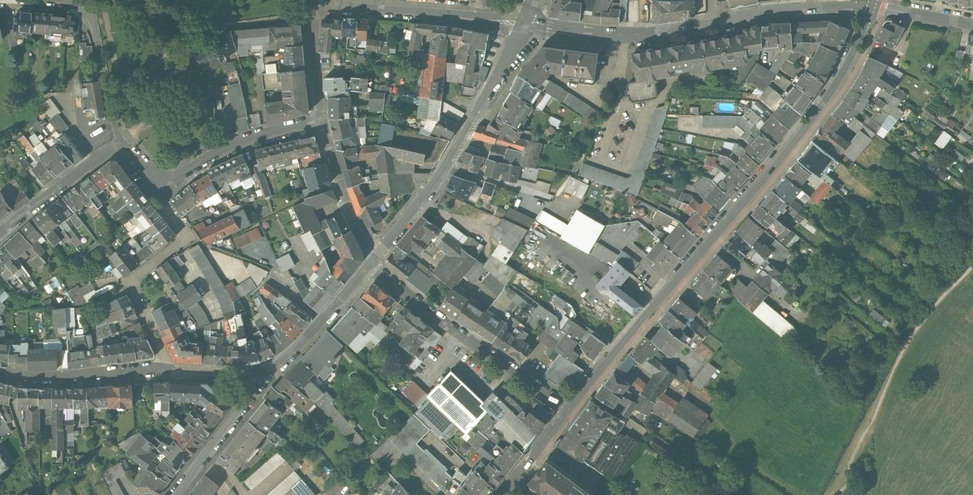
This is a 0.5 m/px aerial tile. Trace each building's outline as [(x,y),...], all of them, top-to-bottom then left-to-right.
[(553,1),(549,16),(566,19),(583,21),(584,21),(585,11),(596,12),(602,0),(553,0),(553,1)] [(585,11),(584,21),(601,23),(602,13),(604,13),(611,0),(602,0),(596,12),(585,11)] [(713,3),(712,3),(714,11),(730,8),(730,7),(728,0),(713,0),(713,3)] [(654,1),(653,1),(653,11),(652,23),(652,24),(683,20),(686,19),(687,18),(694,16),(694,5),(694,1),(654,1)] [(611,9),(610,13),(604,13),(602,13),(601,23),(619,25),(620,10),(619,10),(611,9)] [(32,12),(18,11),(17,17),(14,17),(13,30),(15,30),(15,38),(23,38),(23,34),(24,34),(24,31),(31,32),(32,12)] [(49,14),(32,12),(31,32),(47,33),(49,14)] [(69,16),(49,14),(47,33),(51,34),(51,39),(60,40),(61,35),(67,35),(67,24),(69,24),(69,16)] [(343,18),(323,19),(320,52),(334,52),(335,37),(342,37),(342,35),(343,18)] [(358,19),(343,18),(342,35),(351,36),(348,39),(348,48),(356,50),(357,39),(358,19)] [(368,20),(358,19),(357,39),(367,40),(368,20)] [(830,21),(790,23),(792,42),(798,42),(805,43),(805,34),(824,34),(819,45),(839,52),(843,43),(849,29),(830,21)] [(883,24),(882,26),(883,26),(876,40),(892,47),(897,36),(900,38),(901,35),(904,27),(892,22),(889,21),(888,21),(886,22),(884,23),(883,24)] [(434,25),(411,23),(411,30),(413,31),(411,48),(419,50),(420,43),(423,43),(424,32),(433,33),(434,25)] [(790,23),(776,24),(777,41),(784,41),(785,48),(769,71),(776,75),(786,60),(792,52),(792,42),(790,23)] [(69,24),(67,24),(67,35),(77,36),(78,24),(69,24)] [(776,24),(761,27),(762,47),(778,45),(777,41),(776,24)] [(911,25),(905,24),(904,27),(901,35),(906,37),(911,25)] [(301,25),(231,31),(231,32),(236,45),(237,50),(239,56),(248,55),(248,52),(249,52),(248,48),(267,47),(275,47),(276,55),(277,54),(287,51),(286,46),(303,45),(301,25)] [(447,27),(434,25),(433,33),(433,37),(434,37),(431,54),(431,55),(445,57),(446,45),(447,37),(444,37),(447,27)] [(762,47),(761,27),(759,27),(758,26),(757,25),(751,26),(751,28),(751,29),(744,30),(743,31),(743,34),(737,35),(732,37),(731,36),(730,34),(725,35),(724,37),(724,38),(722,38),(725,66),(726,67),(727,67),(726,64),(747,60),(748,59),(747,50),(762,47)] [(464,30),(447,27),(444,37),(447,37),(446,45),(458,47),(457,64),(466,65),(469,49),(470,43),(462,41),(464,30)] [(488,34),(464,30),(462,41),(470,43),(469,49),(474,49),(473,55),(481,56),(485,56),(488,34)] [(231,31),(212,43),(219,57),(225,55),(225,57),(237,50),(236,45),(231,32),(231,31)] [(805,43),(798,42),(792,42),(792,52),(786,60),(794,64),(802,53),(808,58),(808,60),(806,62),(809,64),(819,45),(824,34),(805,34),(805,43)] [(384,42),(378,41),(376,51),(376,53),(388,54),(390,36),(384,36),(384,42)] [(722,38),(687,44),(690,68),(691,71),(725,66),(722,38)] [(378,41),(372,40),(367,40),(366,49),(376,51),(378,41)] [(904,40),(900,51),(905,54),(910,42),(904,40)] [(16,41),(9,42),(10,53),(17,52),(16,41)] [(85,43),(79,44),(80,60),(94,59),(92,46),(86,47),(85,43)] [(212,72),(210,70),(221,63),(222,62),(220,59),(219,57),(212,43),(194,54),(202,66),(203,66),(206,69),(211,84),(217,81),(218,81),(214,72),(212,72)] [(687,44),(667,47),(670,68),(681,66),(682,69),(690,68),(687,44)] [(303,45),(286,46),(287,51),(277,54),(278,60),(285,59),(285,63),(304,61),(303,45)] [(819,45),(809,64),(806,71),(824,80),(839,52),(819,45)] [(544,46),(518,75),(541,90),(542,90),(552,97),(563,104),(569,94),(546,78),(551,71),(564,73),(565,49),(544,46)] [(667,47),(632,53),(638,80),(629,82),(626,86),(629,100),(633,102),(639,101),(639,102),(649,100),(649,99),(655,98),(658,94),(655,78),(671,75),(670,68),(667,47)] [(466,65),(463,87),(473,89),(477,80),(473,79),(473,72),(472,54),(473,55),(474,49),(469,49),(466,65)] [(597,53),(565,49),(564,73),(564,74),(593,78),(597,53)] [(965,51),(957,50),(954,64),(962,66),(965,51)] [(445,57),(431,55),(431,54),(425,53),(425,52),(410,51),(410,56),(427,56),(414,94),(418,95),(416,103),(423,105),(425,96),(430,98),(427,112),(418,111),(417,117),(439,121),(443,81),(445,63),(445,57)] [(276,55),(264,56),(265,64),(279,62),(278,60),(277,54),(276,55)] [(363,57),(353,57),(353,64),(368,65),(368,59),(363,59),(363,57)] [(229,58),(223,60),(222,59),(220,59),(222,62),(221,63),(225,73),(237,70),(235,63),(235,62),(231,63),(229,58)] [(886,66),(868,58),(860,74),(876,84),(882,88),(890,93),(894,87),(881,78),(879,79),(880,75),(886,66)] [(451,63),(445,63),(443,81),(450,81),(451,63)] [(457,64),(451,63),(450,81),(458,82),(457,94),(462,94),(463,87),(466,65),(457,64)] [(769,71),(756,63),(746,80),(764,92),(769,85),(776,75),(769,71)] [(481,66),(479,73),(473,72),(473,79),(477,80),(483,82),(489,68),(481,66)] [(299,92),(307,91),(305,69),(262,73),(264,89),(285,87),(284,99),(271,101),(272,105),(299,95),(299,92)] [(806,71),(806,70),(802,75),(801,74),(800,77),(799,77),(794,84),(813,97),(824,80),(806,71)] [(895,110),(873,94),(871,94),(870,95),(869,94),(876,84),(860,74),(851,88),(867,98),(890,115),(897,120),(903,112),(896,108),(895,110)] [(541,90),(518,75),(511,91),(533,105),(543,111),(552,97),(542,90),(541,90)] [(369,79),(353,78),(352,80),(343,79),(344,77),(324,78),(325,91),(327,91),(369,92),(369,79)] [(99,81),(82,84),(83,96),(84,108),(95,107),(97,117),(105,116),(99,81)] [(217,81),(211,84),(212,88),(214,96),(219,94),(217,81)] [(193,84),(184,88),(185,89),(183,90),(187,100),(188,99),(189,101),(198,97),(200,99),(202,97),(200,96),(201,92),(204,92),(204,91),(202,91),(200,87),(201,86),(200,84),(198,86),(194,84),(195,82),(193,82),(193,84)] [(241,82),(230,85),(232,92),(242,90),(241,83),(241,82)] [(813,97),(794,84),(783,98),(801,114),(813,97)] [(783,98),(769,85),(764,92),(761,97),(777,111),(773,115),(788,129),(789,129),(801,114),(783,98)] [(890,115),(867,99),(867,98),(851,88),(843,100),(859,111),(861,112),(865,106),(876,114),(874,116),(876,117),(874,121),(881,126),(890,115)] [(890,93),(882,88),(878,95),(890,103),(894,96),(890,93)] [(242,90),(232,92),(234,104),(232,105),(234,111),(232,112),(239,132),(249,129),(249,128),(242,90)] [(272,105),(271,101),(265,103),(267,123),(308,112),(307,91),(299,92),(299,95),(272,105)] [(327,91),(327,97),(327,98),(328,98),(329,98),(330,119),(350,118),(357,117),(357,111),(375,110),(384,110),(386,93),(369,92),(327,91)] [(533,105),(511,91),(498,115),(517,128),(533,105)] [(600,114),(569,94),(563,104),(596,125),(600,114)] [(61,111),(51,97),(41,105),(51,119),(48,122),(60,134),(68,127),(58,115),(61,111)] [(859,111),(843,100),(832,115),(839,120),(841,118),(848,124),(854,117),(855,116),(859,111)] [(627,180),(582,165),(578,175),(637,195),(640,186),(644,174),(665,114),(667,106),(665,105),(656,108),(630,178),(627,180)] [(773,115),(767,123),(750,108),(743,116),(744,116),(760,131),(776,144),(788,129),(773,115)] [(259,113),(248,114),(249,128),(260,125),(259,113)] [(517,128),(498,115),(489,131),(498,133),(504,135),(515,142),(516,138),(522,130),(520,129),(517,128)] [(743,116),(703,115),(702,127),(732,127),(735,125),(736,123),(746,131),(741,136),(750,144),(760,131),(744,116),(743,116)] [(832,115),(824,124),(831,130),(839,120),(832,115)] [(458,125),(442,116),(438,125),(436,124),(433,132),(441,136),(442,134),(451,138),(458,125)] [(357,117),(350,118),(351,126),(359,126),(360,135),(367,134),(365,120),(371,120),(371,117),(357,117)] [(859,131),(849,144),(859,152),(877,133),(854,117),(849,123),(859,131)] [(874,121),(868,117),(864,123),(877,133),(881,126),(874,121)] [(350,118),(330,119),(338,149),(360,147),(357,134),(353,135),(351,126),(350,118)] [(831,130),(824,124),(811,140),(812,141),(834,158),(847,142),(831,130)] [(429,130),(422,126),(420,133),(426,135),(429,130)] [(489,131),(486,130),(477,127),(472,137),(492,143),(502,146),(504,135),(498,133),(489,131)] [(945,130),(936,142),(944,148),(953,136),(945,130)] [(750,144),(745,149),(760,163),(776,144),(760,131),(750,144)] [(35,148),(22,132),(17,136),(31,153),(36,150),(35,148)] [(84,159),(64,134),(55,141),(60,145),(74,162),(76,165),(84,159)] [(516,138),(515,142),(504,135),(502,146),(499,158),(489,156),(489,158),(507,163),(519,166),(519,165),(535,168),(542,144),(516,138)] [(50,136),(35,148),(36,150),(56,176),(74,162),(60,145),(55,141),(50,136)] [(313,136),(293,141),(298,160),(300,170),(305,169),(311,167),(310,162),(308,163),(306,156),(320,152),(316,137),(313,136)] [(374,137),(369,138),(370,146),(378,145),(380,137),(375,138),(374,137)] [(293,141),(280,144),(285,160),(286,165),(293,163),(292,161),(298,160),(293,141)] [(834,158),(812,141),(798,160),(819,176),(820,177),(834,158)] [(502,146),(492,143),(489,156),(499,158),(502,146)] [(280,144),(268,147),(273,163),(285,160),(280,144)] [(859,152),(849,144),(842,152),(853,161),(859,152)] [(360,147),(338,149),(343,170),(354,168),(352,160),(378,157),(378,145),(370,146),(360,147)] [(426,154),(392,147),(378,145),(378,157),(381,173),(396,173),(401,173),(408,173),(413,173),(415,161),(424,163),(426,154)] [(268,147),(256,150),(259,164),(260,170),(261,169),(267,168),(267,165),(273,163),(268,147)] [(745,154),(741,159),(739,155),(734,152),(722,148),(720,154),(729,156),(750,175),(758,165),(745,154)] [(56,176),(36,150),(31,153),(40,165),(33,170),(44,185),(56,176)] [(485,157),(464,152),(458,165),(471,168),(471,169),(478,171),(480,162),(484,161),(484,160),(485,157)] [(243,154),(231,159),(238,175),(241,181),(251,177),(252,177),(250,173),(251,173),(248,164),(243,154)] [(750,175),(729,156),(720,154),(718,159),(731,171),(729,174),(728,176),(740,187),(750,175)] [(321,156),(313,158),(313,160),(310,160),(310,162),(311,167),(323,164),(321,156)] [(716,159),(707,157),(705,165),(715,167),(716,159)] [(507,163),(489,158),(488,160),(488,161),(489,165),(487,173),(498,176),(500,170),(504,171),(507,163)] [(32,166),(26,159),(21,163),(27,170),(32,166)] [(231,159),(219,164),(227,180),(238,175),(231,159)] [(117,161),(111,160),(111,161),(101,169),(112,182),(118,177),(126,187),(133,181),(117,161)] [(254,166),(253,162),(248,164),(251,173),(250,173),(252,177),(251,177),(253,183),(259,180),(254,166)] [(810,173),(796,162),(785,176),(798,188),(810,173)] [(219,164),(207,170),(208,173),(215,186),(215,185),(216,188),(222,185),(221,183),(227,180),(219,164)] [(272,196),(261,169),(260,170),(259,164),(254,166),(259,180),(265,198),(272,196)] [(311,167),(305,169),(307,176),(305,177),(307,183),(309,182),(310,188),(313,187),(330,183),(328,176),(328,175),(325,164),(323,164),(311,167)] [(354,168),(343,170),(348,188),(359,184),(364,183),(373,180),(381,179),(381,173),(370,175),(362,177),(361,173),(360,166),(354,168)] [(112,182),(101,169),(90,176),(102,190),(107,185),(112,191),(116,187),(112,182)] [(728,176),(721,170),(711,182),(731,197),(740,187),(728,176)] [(208,173),(200,178),(211,197),(219,192),(216,188),(215,185),(215,186),(208,173)] [(396,173),(381,173),(381,179),(383,190),(389,200),(399,194),(399,191),(397,181),(401,180),(401,173),(396,173)] [(408,173),(401,173),(401,180),(397,181),(399,191),(413,191),(427,173),(413,173),(408,173)] [(572,175),(565,190),(584,199),(591,184),(572,175)] [(90,176),(80,184),(92,199),(95,202),(95,203),(99,208),(104,204),(96,195),(102,190),(90,176)] [(475,183),(453,176),(446,190),(467,199),(475,183)] [(798,188),(785,176),(772,191),(787,204),(788,205),(791,201),(796,195),(801,190),(798,188)] [(819,187),(810,198),(820,206),(833,216),(836,212),(830,208),(830,207),(820,200),(823,196),(826,198),(830,193),(828,191),(832,187),(828,184),(820,177),(819,176),(814,182),(819,187)] [(211,197),(200,178),(190,185),(202,199),(203,201),(211,197)] [(711,182),(707,178),(706,178),(693,191),(697,192),(705,200),(719,211),(731,197),(711,182)] [(841,187),(832,179),(828,184),(832,187),(838,191),(841,187)] [(125,198),(114,208),(117,212),(142,192),(133,181),(126,187),(120,191),(125,198)] [(496,185),(484,181),(481,193),(493,197),(496,185)] [(684,188),(664,181),(661,193),(672,197),(679,200),(687,203),(688,204),(692,198),(691,196),(683,192),(684,188)] [(16,192),(14,194),(12,191),(8,186),(1,189),(2,191),(13,209),(14,211),(15,212),(30,200),(18,182),(12,186),(16,192)] [(92,199),(80,184),(64,196),(75,212),(87,202),(92,199)] [(359,184),(348,188),(351,196),(359,215),(364,213),(370,227),(382,221),(375,207),(389,200),(383,190),(364,200),(359,184)] [(190,185),(171,201),(183,215),(202,199),(190,185)] [(112,191),(111,192),(115,196),(120,191),(116,187),(112,191)] [(310,188),(303,190),(304,193),(298,195),(300,203),(306,201),(306,199),(305,197),(315,194),(313,187),(310,188)] [(334,244),(323,222),(320,223),(318,220),(314,218),(311,210),(336,199),(332,190),(306,199),(306,201),(300,203),(294,206),(305,230),(310,227),(322,250),(334,244)] [(810,198),(801,190),(796,195),(805,203),(810,198)] [(13,209),(2,191),(0,193),(0,220),(13,209)] [(772,191),(767,196),(768,196),(760,204),(776,217),(780,213),(782,215),(787,209),(784,207),(787,204),(772,191)] [(142,192),(117,212),(119,214),(120,216),(133,207),(137,213),(150,203),(142,192)] [(64,196),(47,209),(58,224),(63,221),(75,212),(64,196)] [(679,200),(672,197),(669,204),(676,206),(679,200)] [(705,200),(702,204),(699,203),(692,198),(688,204),(710,222),(719,211),(705,200)] [(95,202),(92,199),(87,202),(91,207),(88,209),(94,217),(101,212),(99,208),(95,203),(95,202)] [(688,204),(687,203),(679,200),(676,206),(684,209),(690,214),(691,214),(691,217),(685,224),(698,236),(710,222),(688,204)] [(802,207),(795,201),(794,203),(791,201),(788,205),(792,208),(798,212),(802,207)] [(137,213),(137,214),(141,219),(148,227),(161,217),(150,203),(137,213)] [(780,233),(776,237),(786,245),(791,240),(790,240),(795,233),(786,226),(776,217),(760,204),(752,213),(767,227),(772,222),(775,225),(775,228),(780,233)] [(681,215),(661,205),(658,210),(678,219),(681,215)] [(114,208),(105,216),(108,219),(115,213),(117,212),(114,208)] [(798,212),(792,208),(789,212),(793,217),(799,223),(804,218),(798,212)] [(47,209),(35,219),(39,225),(45,234),(46,233),(49,231),(58,224),(47,209)] [(244,209),(232,214),(241,229),(251,224),(244,209)] [(210,219),(193,227),(208,244),(241,229),(232,214),(230,210),(222,214),(224,218),(213,224),(210,219)] [(604,226),(577,210),(568,225),(562,235),(562,237),(588,253),(604,226)] [(678,219),(658,210),(654,217),(669,226),(669,225),(675,228),(681,221),(678,219)] [(544,211),(538,221),(562,235),(568,225),(544,211)] [(98,241),(75,212),(63,221),(65,223),(71,218),(79,228),(78,230),(82,235),(78,238),(70,229),(66,233),(73,243),(84,257),(95,248),(93,246),(98,241)] [(342,212),(328,219),(337,238),(351,230),(342,212)] [(137,214),(123,225),(129,232),(138,225),(136,223),(141,219),(137,214)] [(422,216),(398,246),(408,252),(413,246),(423,253),(433,237),(436,238),(441,230),(431,223),(433,221),(431,220),(429,221),(422,216)] [(161,217),(148,227),(153,234),(154,235),(168,225),(161,217)] [(763,229),(749,217),(736,231),(750,244),(755,239),(763,229)] [(675,228),(666,237),(659,231),(655,236),(660,240),(680,257),(698,236),(685,224),(681,221),(675,228)] [(41,235),(30,222),(20,231),(31,243),(34,247),(33,248),(38,254),(44,264),(47,262),(41,256),(44,253),(42,251),(43,250),(35,241),(41,235)] [(168,225),(154,235),(157,240),(152,244),(150,241),(147,243),(155,252),(177,236),(168,225)] [(259,227),(234,238),(239,248),(264,237),(259,227)] [(66,233),(63,230),(59,234),(67,242),(68,241),(71,244),(73,243),(66,233)] [(351,230),(337,238),(346,256),(332,274),(343,282),(362,259),(363,254),(351,230)] [(20,231),(5,244),(13,253),(17,257),(20,254),(21,255),(25,251),(24,250),(28,248),(32,252),(28,256),(40,268),(44,264),(38,254),(33,248),(34,247),(31,243),(20,231)] [(54,231),(50,233),(49,231),(46,233),(55,246),(61,241),(54,231)] [(311,231),(302,236),(310,251),(315,249),(319,246),(311,231)] [(750,244),(736,231),(725,244),(741,258),(747,252),(761,265),(766,259),(750,244)] [(153,234),(139,245),(141,248),(147,243),(150,241),(152,244),(157,240),(154,235),(153,234)] [(442,273),(439,276),(450,284),(453,287),(464,275),(479,258),(447,234),(439,243),(455,256),(442,273)] [(763,247),(755,239),(750,244),(766,259),(770,262),(772,264),(776,258),(775,256),(783,246),(777,241),(769,250),(764,245),(763,247)] [(680,257),(660,240),(651,251),(654,253),(650,258),(656,263),(652,267),(663,276),(680,257)] [(133,255),(119,267),(118,266),(113,271),(119,279),(124,275),(125,276),(155,252),(147,243),(141,248),(136,253),(133,255)] [(138,243),(132,247),(136,253),(141,248),(139,245),(138,243)] [(619,256),(597,243),(590,254),(607,263),(609,261),(614,265),(617,262),(615,260),(619,256)] [(13,253),(5,244),(0,249),(0,256),(12,270),(15,273),(22,267),(16,258),(13,253)] [(225,286),(199,244),(189,249),(220,303),(226,319),(227,319),(234,317),(236,316),(234,303),(233,301),(230,294),(225,286)] [(124,245),(110,256),(118,266),(119,267),(133,255),(124,245)] [(398,246),(384,264),(406,281),(406,280),(413,271),(401,262),(408,253),(408,252),(398,246)] [(639,263),(623,251),(619,256),(615,260),(617,262),(630,273),(639,263)] [(513,253),(506,263),(516,269),(523,260),(513,253)] [(21,255),(20,254),(17,257),(16,258),(22,267),(30,277),(36,272),(21,255)] [(288,254),(276,260),(281,272),(292,266),(293,263),(288,254)] [(718,254),(704,270),(720,284),(726,278),(728,280),(734,273),(731,271),(734,268),(718,254)] [(184,264),(178,255),(168,261),(175,270),(184,264)] [(0,256),(0,274),(6,281),(15,273),(12,270),(0,256)] [(332,274),(326,258),(310,277),(318,283),(332,295),(343,282),(332,274)] [(479,258),(464,275),(474,284),(489,265),(479,258)] [(761,265),(758,267),(762,271),(770,262),(766,259),(761,265)] [(175,270),(168,261),(157,267),(171,287),(180,281),(181,280),(175,270)] [(506,273),(493,261),(489,265),(494,269),(491,272),(500,280),(506,273)] [(614,265),(609,261),(607,263),(605,266),(610,270),(614,265)] [(610,270),(605,277),(618,287),(630,273),(617,262),(614,265),(610,270)] [(772,264),(770,262),(762,271),(758,275),(771,287),(772,287),(782,296),(794,284),(772,264)] [(263,269),(251,263),(247,269),(253,279),(256,287),(259,284),(263,277),(265,278),(268,272),(263,270),(263,269)] [(907,272),(898,266),(895,270),(903,277),(907,272)] [(573,275),(564,267),(556,277),(566,284),(573,275)] [(442,273),(436,268),(434,272),(434,273),(439,276),(442,273)] [(428,280),(415,269),(413,271),(406,280),(425,294),(434,283),(439,276),(434,273),(428,280)] [(704,270),(690,285),(703,296),(712,286),(717,290),(716,290),(723,296),(725,293),(728,290),(727,290),(720,284),(704,270)] [(613,297),(597,285),(601,281),(588,272),(583,279),(591,286),(583,297),(608,314),(611,311),(619,302),(613,297),(612,297),(613,297)] [(474,284),(464,275),(453,287),(464,296),(474,284)] [(747,288),(738,298),(789,342),(796,334),(792,328),(785,322),(784,323),(759,302),(771,287),(758,275),(747,288)] [(450,284),(439,276),(434,283),(445,291),(450,284)] [(618,287),(605,277),(601,281),(597,285),(613,297),(619,302),(625,308),(625,307),(635,316),(643,308),(636,302),(633,299),(632,299),(618,287)] [(251,278),(236,287),(232,281),(225,286),(230,294),(233,301),(234,303),(240,299),(256,287),(251,278)] [(308,290),(300,278),(293,282),(304,299),(309,293),(308,290)] [(738,279),(727,290),(728,290),(733,295),(743,284),(738,279)] [(186,290),(180,281),(171,287),(174,293),(181,302),(186,309),(191,316),(195,322),(196,323),(198,328),(210,324),(206,314),(197,302),(203,298),(194,285),(186,290)] [(332,295),(318,283),(313,289),(311,287),(308,290),(309,293),(304,299),(318,311),(332,295)] [(395,300),(374,283),(361,297),(383,315),(395,300)] [(445,291),(434,283),(425,294),(424,296),(451,317),(455,319),(456,317),(468,300),(464,296),(453,287),(450,284),(445,291)] [(85,295),(78,284),(68,291),(75,304),(82,303),(94,297),(91,292),(85,295)] [(265,284),(260,290),(289,316),(292,313),(285,307),(291,301),(265,284)] [(743,284),(733,295),(738,298),(747,288),(743,284)] [(25,286),(16,292),(22,298),(30,293),(25,286)] [(581,300),(568,291),(562,300),(566,303),(570,305),(575,314),(580,307),(578,305),(581,300)] [(181,302),(174,293),(170,295),(173,301),(170,303),(173,309),(181,302)] [(265,306),(258,293),(253,296),(260,314),(262,317),(267,324),(269,326),(273,322),(277,327),(281,324),(274,316),(268,309),(265,306)] [(383,315),(361,297),(352,306),(375,324),(379,319),(383,315)] [(696,313),(679,298),(673,306),(669,310),(684,322),(688,317),(691,316),(692,318),(696,313)] [(245,312),(240,299),(234,303),(236,316),(234,317),(237,331),(239,339),(247,337),(242,313),(245,312)] [(313,317),(297,300),(292,300),(291,301),(285,307),(292,313),(289,316),(291,318),(303,329),(313,317)] [(468,300),(456,317),(475,330),(485,313),(485,312),(468,300)] [(625,308),(619,302),(611,311),(617,316),(612,322),(622,331),(635,316),(625,307),(625,308)] [(170,303),(152,311),(160,330),(179,322),(173,309),(170,303)] [(570,305),(566,303),(562,308),(574,316),(575,314),(570,305)] [(131,304),(105,315),(109,322),(97,327),(100,339),(116,332),(112,321),(117,319),(120,320),(123,326),(133,322),(132,319),(137,317),(133,309),(131,304)] [(274,306),(268,309),(274,316),(280,311),(274,306)] [(375,324),(352,306),(332,330),(348,344),(364,325),(382,339),(387,333),(383,330),(375,324)] [(421,320),(405,307),(400,313),(399,312),(394,319),(394,320),(405,329),(410,333),(421,320)] [(618,336),(580,307),(575,314),(574,316),(573,317),(610,344),(618,336)] [(66,308),(54,309),(55,336),(60,336),(60,333),(67,332),(66,308)] [(74,308),(66,308),(67,332),(69,353),(78,352),(77,340),(75,340),(74,308)] [(186,309),(180,314),(182,320),(191,316),(186,309)] [(502,320),(487,309),(485,312),(485,313),(475,330),(493,342),(507,322),(508,320),(503,317),(502,320)] [(684,322),(669,310),(659,321),(664,325),(681,339),(683,337),(681,335),(684,332),(682,330),(686,324),(684,322)] [(291,318),(288,321),(284,318),(280,311),(274,316),(281,324),(294,338),(303,329),(291,318)] [(890,323),(878,312),(873,318),(885,328),(890,323)] [(182,320),(179,322),(182,328),(195,322),(191,316),(182,320)] [(234,317),(227,319),(230,332),(230,333),(237,331),(234,317)] [(262,317),(254,321),(257,325),(264,337),(270,334),(264,326),(267,324),(262,317)] [(226,319),(224,320),(223,336),(220,336),(220,330),(217,330),(217,332),(216,363),(229,364),(230,335),(230,333),(230,332),(227,319),(226,319)] [(386,325),(379,319),(375,324),(383,330),(385,327),(386,325)] [(405,329),(394,320),(390,326),(400,334),(405,329)] [(403,341),(400,344),(413,353),(415,350),(420,345),(433,330),(421,320),(410,333),(403,341)] [(701,328),(693,321),(689,326),(695,331),(704,338),(705,336),(702,333),(703,332),(700,329),(701,328)] [(139,322),(133,325),(135,329),(133,330),(134,333),(143,330),(139,322)] [(179,322),(160,330),(166,343),(184,334),(182,328),(179,322)] [(507,322),(493,342),(508,353),(524,328),(525,327),(520,324),(513,334),(510,334),(506,332),(508,329),(507,322)] [(294,338),(281,324),(277,327),(280,330),(275,334),(285,348),(294,338)] [(257,325),(253,328),(254,332),(259,339),(264,337),(257,325)] [(681,339),(664,325),(652,340),(659,346),(670,355),(682,341),(681,339)] [(524,328),(508,353),(522,362),(531,350),(526,347),(527,346),(521,342),(529,331),(524,328)] [(433,330),(420,345),(424,349),(420,354),(418,357),(423,361),(442,337),(433,330)] [(0,331),(0,360),(10,361),(11,346),(3,345),(5,331),(0,331)] [(695,331),(686,344),(694,351),(704,338),(695,331)] [(209,346),(203,346),(203,363),(216,363),(217,332),(211,332),(210,344),(209,346)] [(96,349),(94,349),(91,334),(85,335),(88,350),(90,365),(101,363),(101,364),(106,363),(103,345),(96,346),(96,349)] [(184,334),(166,343),(173,358),(179,361),(203,363),(203,346),(189,345),(184,334)] [(275,334),(273,335),(270,334),(264,337),(275,355),(285,348),(275,334)] [(577,342),(567,334),(557,349),(568,356),(566,359),(574,364),(580,355),(572,350),(577,342)] [(82,344),(79,345),(80,351),(88,350),(85,335),(81,336),(82,344)] [(236,340),(233,339),(233,335),(230,335),(229,364),(244,364),(241,350),(238,350),(235,348),(236,340)] [(592,335),(582,348),(587,354),(594,360),(606,345),(592,335)] [(645,336),(629,354),(636,359),(641,363),(647,355),(650,358),(655,351),(659,346),(645,336)] [(146,337),(133,338),(135,341),(137,359),(154,358),(154,354),(146,337)] [(247,337),(239,339),(241,350),(244,364),(260,361),(253,342),(253,341),(248,342),(247,337)] [(264,337),(259,339),(259,343),(256,343),(256,342),(253,342),(260,361),(275,355),(264,337)] [(133,338),(124,339),(124,343),(121,343),(123,361),(137,359),(135,341),(133,338)] [(40,340),(28,340),(28,343),(29,351),(35,350),(35,345),(40,345),(40,340)] [(22,345),(11,346),(10,361),(16,362),(16,368),(28,368),(29,370),(29,351),(28,343),(21,344),(22,345)] [(49,343),(44,343),(44,356),(45,369),(57,369),(56,351),(54,351),(49,351),(48,347),(49,347),(49,343)] [(121,343),(105,345),(105,343),(103,343),(103,345),(106,363),(107,363),(114,362),(123,361),(121,343)] [(413,353),(400,344),(394,352),(415,369),(423,361),(418,357),(413,353)] [(554,361),(544,377),(556,386),(576,382),(584,371),(574,364),(566,359),(568,356),(557,349),(550,358),(554,361)] [(35,350),(29,351),(29,370),(45,369),(44,356),(36,357),(35,350)] [(78,352),(69,353),(69,369),(90,365),(88,350),(80,351),(78,352)] [(320,362),(307,350),(300,358),(301,359),(316,372),(326,362),(323,360),(320,362)] [(655,375),(642,395),(656,403),(663,392),(668,384),(681,368),(677,365),(674,368),(672,367),(669,370),(658,363),(662,357),(655,351),(650,358),(647,355),(641,363),(654,372),(655,375)] [(629,354),(614,372),(621,377),(636,359),(629,354)] [(316,372),(301,359),(285,377),(310,399),(311,397),(315,400),(323,393),(310,381),(308,381),(306,378),(308,376),(310,376),(313,374),(317,378),(319,375),(316,372)] [(326,362),(316,372),(319,375),(324,380),(332,372),(330,371),(333,367),(327,361),(326,362)] [(708,363),(692,383),(701,390),(717,369),(708,363)] [(494,393),(484,403),(452,372),(441,383),(441,382),(439,384),(440,384),(429,395),(461,426),(471,436),(476,432),(486,442),(494,448),(496,445),(502,450),(505,447),(519,458),(536,434),(522,421),(506,406),(496,395),(494,393)] [(621,377),(614,372),(604,384),(637,403),(640,398),(626,389),(630,384),(621,377)] [(310,399),(285,377),(277,385),(282,390),(285,389),(293,395),(292,397),(298,402),(306,410),(309,414),(318,404),(315,400),(311,397),(310,399)] [(170,383),(154,383),(156,410),(169,410),(170,399),(170,383)] [(207,385),(170,383),(170,399),(198,401),(206,406),(215,394),(212,391),(211,387),(207,385)] [(0,384),(0,411),(6,421),(6,422),(12,421),(10,414),(8,415),(7,411),(6,411),(3,403),(9,404),(12,386),(0,384)] [(144,384),(132,385),(132,386),(133,397),(145,396),(144,384)] [(637,403),(604,384),(596,395),(613,407),(614,405),(612,404),(615,399),(627,408),(623,414),(628,417),(634,408),(637,403)] [(132,386),(108,387),(108,406),(108,408),(133,407),(133,397),(132,386)] [(293,402),(272,386),(264,396),(266,398),(277,406),(279,403),(288,409),(293,402)] [(108,387),(87,389),(88,406),(108,406),(108,387)] [(517,396),(504,387),(496,395),(506,406),(512,400),(513,400),(517,396)] [(40,389),(18,388),(18,411),(21,411),(21,417),(27,417),(27,438),(40,438),(40,407),(40,389)] [(53,389),(40,389),(40,407),(47,407),(53,407),(53,389)] [(74,407),(74,389),(53,389),(53,407),(53,417),(60,417),(60,409),(62,407),(74,407)] [(88,406),(87,389),(74,389),(74,407),(84,407),(84,410),(82,410),(82,426),(88,426),(88,406)] [(364,441),(330,402),(333,400),(325,391),(323,393),(315,400),(318,404),(357,447),(364,441)] [(429,395),(426,392),(416,403),(420,406),(416,410),(443,436),(446,433),(457,422),(429,395)] [(703,421),(663,392),(656,403),(651,410),(667,422),(669,419),(693,436),(703,421)] [(215,394),(206,406),(209,409),(206,413),(207,414),(205,417),(206,418),(203,421),(212,429),(230,406),(215,394)] [(656,403),(642,395),(640,398),(637,403),(634,408),(648,415),(651,410),(656,403)] [(266,398),(249,419),(264,431),(268,435),(267,437),(269,438),(275,443),(276,444),(282,438),(269,426),(283,411),(277,406),(266,398)] [(544,406),(534,399),(530,405),(536,409),(532,414),(545,422),(549,417),(544,406)] [(545,422),(532,414),(536,409),(530,405),(524,412),(513,400),(512,400),(506,406),(522,421),(536,434),(545,422)] [(625,422),(592,400),(590,402),(590,403),(558,445),(583,461),(598,471),(596,473),(601,476),(604,471),(617,479),(640,443),(627,434),(626,435),(619,432),(625,422)] [(306,410),(298,402),(295,406),(302,414),(302,413),(306,410)] [(309,414),(306,410),(302,413),(319,431),(323,427),(309,414)] [(203,421),(195,415),(194,417),(190,414),(185,420),(189,423),(184,429),(201,442),(212,429),(203,421)] [(60,417),(53,417),(52,440),(52,464),(63,464),(63,433),(68,433),(68,441),(74,441),(74,421),(62,421),(62,417),(60,417)] [(249,419),(234,439),(249,452),(263,433),(264,431),(249,419)] [(457,422),(446,433),(450,438),(461,426),(457,422)] [(184,429),(178,424),(177,425),(175,427),(174,429),(176,431),(171,437),(176,440),(174,442),(191,455),(201,442),(184,429)] [(151,443),(139,433),(115,447),(145,468),(168,483),(181,467),(151,443)] [(667,452),(643,435),(639,441),(664,458),(667,452)] [(269,438),(261,448),(267,453),(275,443),(269,438)] [(389,438),(372,454),(380,463),(398,446),(389,438)] [(191,455),(174,442),(170,447),(169,447),(167,450),(154,439),(151,443),(181,467),(191,455)] [(234,439),(218,459),(233,472),(249,452),(234,439)] [(478,440),(476,442),(475,440),(473,442),(475,444),(473,446),(478,450),(483,445),(478,440)] [(494,448),(486,442),(483,445),(478,450),(492,461),(493,462),(500,453),(494,448)] [(502,450),(496,445),(494,448),(500,453),(493,462),(506,474),(519,458),(505,447),(502,450)] [(280,452),(245,479),(251,488),(286,461),(280,452)] [(355,452),(345,459),(349,465),(360,457),(355,452)] [(9,467),(0,453),(0,473),(9,467)] [(723,457),(718,467),(722,469),(728,460),(723,457)] [(547,460),(529,483),(546,494),(595,494),(547,460)] [(99,474),(105,485),(110,494),(123,494),(115,480),(125,474),(124,472),(128,470),(128,468),(126,464),(124,463),(123,461),(99,474)] [(492,461),(486,468),(480,463),(476,467),(495,486),(500,483),(506,474),(493,462),(492,461)] [(145,468),(139,477),(137,476),(131,484),(147,494),(149,494),(150,493),(153,494),(160,494),(168,483),(145,468)] [(265,494),(281,494),(290,486),(298,494),(314,494),(292,469),(265,494)] [(366,494),(413,494),(390,472),(366,494)] [(218,486),(205,476),(190,494),(212,494),(218,486)] [(468,494),(488,494),(492,489),(481,478),(468,494)] [(596,494),(611,494),(617,488),(607,481),(596,494)] [(65,482),(54,488),(58,494),(71,494),(65,482)] [(102,486),(101,484),(97,486),(102,494),(110,494),(105,485),(102,486)]
